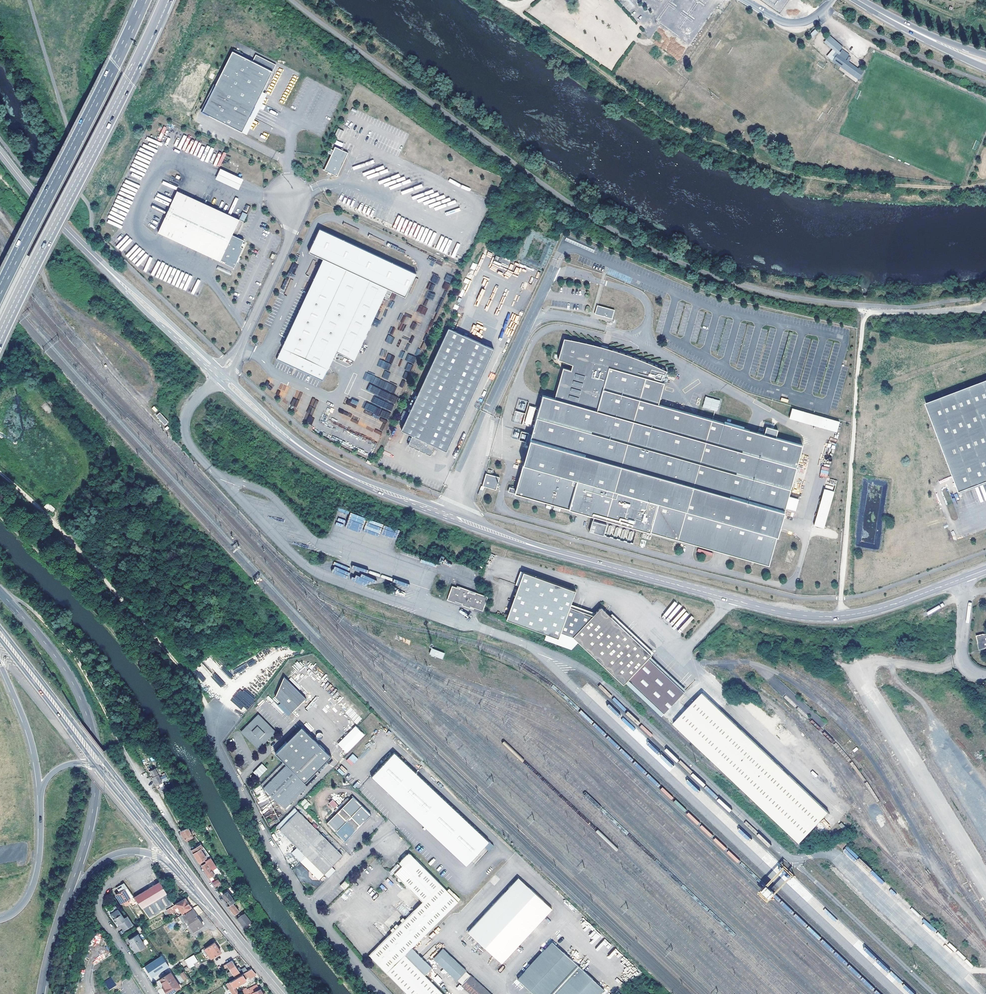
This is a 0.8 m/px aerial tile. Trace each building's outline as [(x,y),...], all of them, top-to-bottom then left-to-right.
[(827,34),(823,38),(837,50),(841,46),(827,34)] [(858,66),(857,68),(844,60),(847,54),(840,49),(837,55),(836,54),(832,59),(840,65),(852,74),(852,75),(857,78),(863,70),(858,66)] [(242,132),(273,71),(252,61),(233,51),(212,91),(202,112),(242,132)] [(256,54),(252,61),(273,71),(276,64),(256,54)] [(335,146),(333,150),(331,154),(324,170),(337,176),(348,153),(335,146)] [(221,168),(216,179),(238,189),(243,179),(221,168)] [(220,261),(220,260),(232,235),(239,219),(177,191),(158,232),(220,261)] [(242,212),(234,233),(238,235),(246,214),(242,212)] [(388,289),(392,291),(405,297),(416,273),(320,229),(309,252),(328,261),(388,289)] [(232,235),(220,260),(225,262),(224,263),(234,267),(244,245),(242,244),(243,242),(244,240),(232,235)] [(384,298),(388,289),(328,261),(277,359),(323,381),(338,352),(355,360),(384,298)] [(497,261),(493,275),(499,277),(503,263),(497,261)] [(293,262),(289,272),(294,274),(297,264),(293,262)] [(218,266),(217,269),(230,275),(232,272),(218,266)] [(597,306),(596,312),(595,313),(597,313),(604,315),(603,317),(611,319),(612,315),(613,310),(597,306)] [(400,429),(412,435),(435,445),(446,450),(463,413),(482,373),(493,348),(448,327),(437,351),(400,429)] [(388,335),(385,341),(391,344),(394,338),(388,335)] [(790,492),(800,457),(804,445),(739,428),(706,419),(658,405),(664,384),(660,382),(663,372),(638,360),(620,353),(586,344),(563,341),(556,363),(572,368),(570,374),(563,371),(556,398),(544,395),(543,397),(524,463),(515,492),(585,513),(770,565),(790,492)] [(393,394),(396,386),(366,372),(362,379),(388,391),(385,399),(392,402),(389,408),(392,409),(398,397),(393,394)] [(926,404),(940,438),(947,456),(960,493),(985,483),(985,381),(926,404)] [(285,398),(288,386),(280,384),(278,390),(280,390),(278,396),(285,398)] [(377,393),(379,394),(381,389),(369,384),(367,391),(376,395),(377,393)] [(297,390),(293,398),(294,398),(290,408),(295,410),(303,393),(297,390)] [(717,411),(720,400),(705,396),(702,407),(717,411)] [(312,398),(307,413),(313,415),(318,400),(312,398)] [(525,424),(532,425),(535,407),(528,406),(525,424)] [(168,421),(159,412),(156,415),(164,424),(168,421)] [(838,422),(802,412),(800,422),(835,432),(838,422)] [(430,455),(435,445),(412,435),(407,445),(430,455)] [(821,466),(820,476),(827,478),(829,467),(821,466)] [(486,472),(482,485),(496,489),(499,476),(486,472)] [(823,528),(827,513),(833,492),(823,489),(817,513),(814,524),(823,528)] [(53,512),(55,508),(47,503),(45,507),(53,512)] [(345,527),(360,533),(365,518),(351,513),(345,527)] [(591,522),(590,533),(604,535),(606,524),(591,522)] [(384,526),(382,535),(397,538),(399,530),(384,526)] [(550,635),(576,644),(579,642),(625,683),(629,679),(805,838),(830,811),(701,695),(693,703),(687,711),(676,701),(682,693),(646,661),(649,657),(651,655),(609,617),(600,609),(598,612),(595,616),(589,614),(570,606),(575,590),(523,571),(506,619),(550,635)] [(482,610),(487,597),(457,585),(456,587),(452,586),(447,599),(473,609),(474,607),(482,610)] [(653,653),(611,615),(609,617),(651,655),(653,653)] [(983,649),(985,649),(985,646),(985,635),(983,635),(983,634),(979,635),(975,636),(979,650),(983,649)] [(572,649),(576,644),(550,635),(547,637),(545,640),(572,649)] [(442,658),(444,653),(432,648),(429,653),(442,658)] [(686,690),(649,657),(646,661),(682,693),(686,690)] [(290,714),(306,699),(284,677),(274,697),(290,714)] [(230,699),(241,710),(244,707),(247,710),(256,702),(241,688),(230,699)] [(687,711),(693,703),(682,693),(676,701),(687,711)] [(258,748),(275,731),(258,715),(242,732),(252,742),(258,748)] [(305,783),(326,761),(331,756),(302,726),(297,731),(276,753),(288,765),(287,765),(284,762),(262,786),(286,808),(308,786),(305,783)] [(356,726),(337,744),(347,753),(365,735),(356,726)] [(489,840),(394,752),(371,776),(465,865),(489,840)] [(352,766),(358,759),(353,754),(346,760),(352,766)] [(259,778),(267,769),(262,764),(253,772),(259,778)] [(337,770),(343,776),(347,771),(342,765),(337,770)] [(153,777),(155,781),(155,782),(156,784),(158,784),(161,782),(157,773),(154,774),(155,776),(153,777)] [(339,812),(328,822),(347,840),(372,814),(355,796),(351,799),(349,797),(338,808),(340,810),(339,812)] [(335,798),(331,802),(336,807),(340,804),(335,798)] [(304,809),(310,805),(306,799),(300,802),(304,809)] [(300,811),(296,807),(278,826),(282,830),(300,811)] [(344,855),(318,828),(319,827),(316,823),(314,824),(300,811),(282,830),(299,847),(293,852),(315,873),(321,879),(325,874),(344,855)] [(180,832),(186,842),(194,837),(188,827),(180,832)] [(206,857),(201,849),(203,848),(201,845),(192,851),(195,856),(199,862),(206,857)] [(412,948),(458,901),(452,895),(409,851),(403,857),(400,861),(401,862),(399,865),(397,863),(390,871),(394,874),(394,873),(398,877),(397,877),(397,878),(397,879),(398,880),(399,880),(399,881),(400,881),(401,880),(422,902),(392,932),(369,956),(392,979),(407,993),(442,993),(410,961),(405,956),(412,948)] [(215,865),(211,858),(206,861),(207,862),(201,865),(205,872),(210,879),(212,878),(211,877),(214,874),(212,870),(211,869),(215,865)] [(218,879),(212,882),(215,888),(221,884),(218,879)] [(347,888),(352,883),(348,879),(342,884),(347,888)] [(499,965),(549,910),(516,879),(466,933),(499,965)] [(138,903),(150,920),(167,910),(175,905),(160,882),(134,898),(138,903)] [(124,883),(116,888),(120,893),(116,895),(121,903),(124,901),(126,905),(130,903),(128,899),(133,896),(124,883)] [(226,897),(228,901),(230,905),(233,903),(235,902),(227,891),(223,894),(225,898),(226,897)] [(460,900),(454,893),(452,895),(458,901),(460,900)] [(134,906),(138,903),(134,898),(133,896),(128,899),(130,903),(131,902),(134,906)] [(175,905),(167,910),(169,914),(175,911),(174,909),(178,907),(182,913),(192,908),(186,898),(175,905)] [(228,906),(232,911),(233,912),(235,914),(239,911),(233,903),(230,905),(228,906)] [(204,912),(198,905),(173,920),(176,925),(180,922),(181,921),(184,924),(187,922),(194,932),(203,925),(197,916),(204,912)] [(123,931),(132,924),(127,916),(124,918),(116,906),(109,911),(110,913),(109,914),(116,923),(117,922),(123,931)] [(246,911),(238,918),(240,922),(244,926),(252,920),(246,911)] [(252,920),(244,926),(246,930),(254,924),(252,920)] [(136,951),(145,945),(140,938),(139,939),(137,936),(133,939),(134,942),(131,943),(136,951)] [(221,952),(214,942),(206,948),(212,958),(221,952)] [(554,943),(521,981),(535,993),(597,993),(603,986),(554,943)] [(440,950),(432,959),(469,993),(488,993),(440,950)] [(197,961),(193,954),(189,957),(192,963),(197,961)] [(153,977),(170,966),(162,955),(161,956),(146,966),(153,977)] [(236,978),(243,974),(247,971),(248,970),(246,967),(239,971),(238,969),(239,968),(238,967),(237,968),(232,960),(223,965),(225,968),(228,966),(232,971),(236,978)] [(257,974),(252,968),(248,970),(247,971),(252,977),(254,976),(257,974)] [(183,981),(188,978),(184,971),(179,974),(183,981)] [(180,988),(171,973),(157,983),(161,989),(162,989),(164,988),(168,993),(171,993),(180,988)] [(236,978),(232,980),(231,981),(234,987),(246,980),(243,974),(236,978)] [(438,975),(433,979),(438,985),(442,980),(438,975)] [(111,977),(104,982),(109,990),(116,986),(111,977)] [(260,989),(259,990),(257,985),(249,989),(251,993),(249,993),(263,993),(260,989)]
